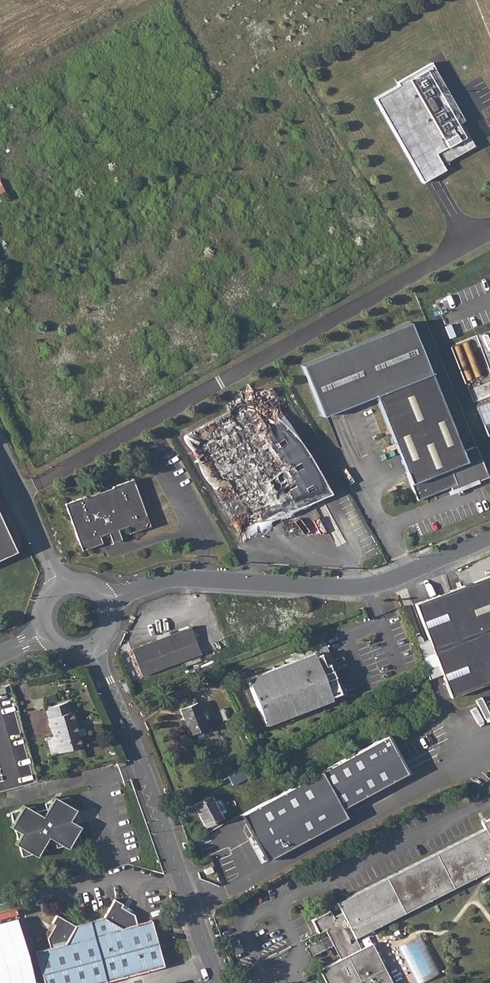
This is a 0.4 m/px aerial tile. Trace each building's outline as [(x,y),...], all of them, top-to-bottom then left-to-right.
[(398,84),(374,98),(422,181),(444,169),(441,164),(440,162),(444,160),(445,162),(474,145),(460,121),(463,120),(430,62),(396,81),(398,84)] [(475,445),(461,451),(409,321),(301,365),(321,416),(374,395),(417,500),(450,487),(452,491),(455,490),(456,492),(468,487),(467,485),(488,477),(475,445)] [(270,387),(184,436),(244,542),(330,493),(270,387)] [(476,405),(487,435),(489,434),(489,400),(476,405)] [(87,496),(66,504),(81,546),(89,549),(104,543),(101,536),(109,533),(114,543),(123,540),(119,530),(128,527),(131,534),(146,529),(149,520),(134,479),(114,486),(115,488),(87,497),(87,496)] [(17,551),(0,516),(0,559),(17,551)] [(451,697),(489,682),(489,575),(415,604),(432,647),(418,652),(425,668),(429,679),(442,673),(451,697)] [(192,627),(133,649),(143,676),(203,654),(192,627)] [(324,642),(292,654),(294,661),(247,679),(265,725),(345,694),(324,642)] [(70,711),(67,701),(45,707),(58,752),(82,746),(71,710),(70,711)] [(206,728),(196,702),(180,708),(190,734),(206,728)] [(286,790),(242,814),(260,846),(400,774),(396,766),(400,764),(386,736),(286,790)] [(252,763),(257,773),(265,768),(260,759),(252,763)] [(400,774),(260,846),(267,860),(340,820),(335,811),(340,809),(400,776),(400,774)] [(219,814),(212,800),(209,795),(193,804),(205,826),(221,818),(219,814)] [(13,821),(10,827),(15,830),(18,839),(15,844),(20,847),(22,857),(32,854),(36,856),(39,852),(46,850),(45,844),(54,842),(56,848),(63,846),(67,848),(70,844),(77,842),(80,841),(77,831),(80,826),(76,824),(73,814),(76,809),(71,806),(68,796),(58,799),(53,797),(51,801),(44,802),(45,808),(36,811),(34,805),(28,807),(23,805),(20,809),(10,811),(13,820),(13,821)] [(321,940),(326,949),(333,945),(340,960),(318,971),(325,982),(391,982),(371,944),(361,949),(354,938),(489,870),(489,818),(482,822),(485,828),(337,903),(342,912),(332,917),(329,911),(312,920),(318,933),(324,930),(328,936),(321,940)] [(35,951),(43,982),(102,982),(164,966),(151,919),(136,923),(133,913),(121,907),(122,903),(114,899),(103,918),(74,925),(56,914),(51,923),(54,925),(46,938),(49,947),(35,951)]
